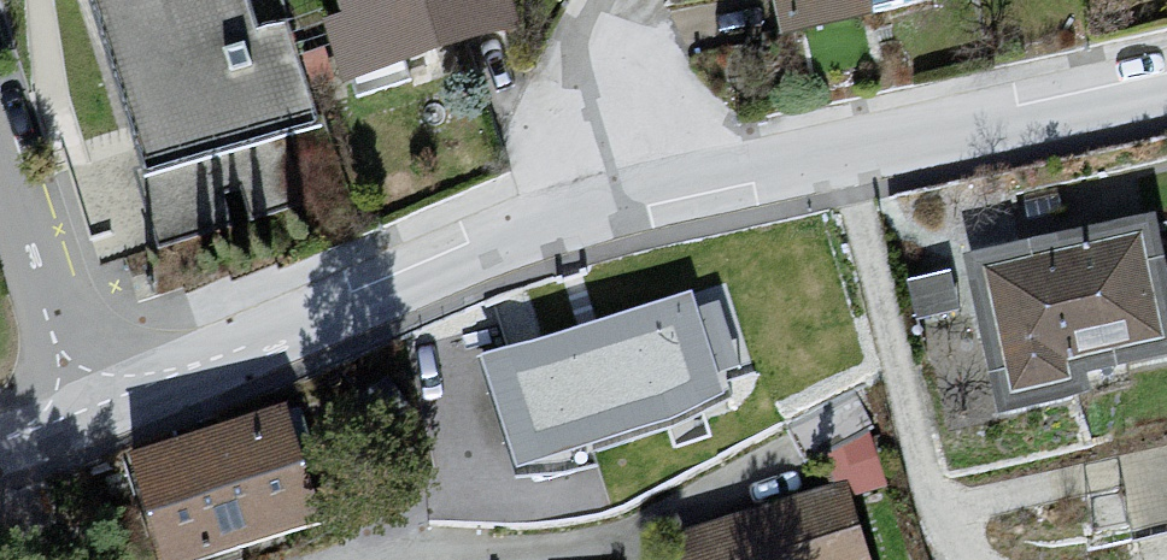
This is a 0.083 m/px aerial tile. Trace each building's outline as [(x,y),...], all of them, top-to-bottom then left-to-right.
[(144,180),(322,129),(286,21),(258,31),(250,0),(89,0),(144,180)] [(348,88),(512,35),(501,0),(319,0),(348,88)] [(757,55),(928,14),(925,0),(749,0),(757,55)] [(950,264),(982,407),(1166,365),(1166,344),(1139,221),(950,264)] [(635,305),(500,341),(533,462),(668,426),(635,305)] [(131,454),(165,559),(207,559),(327,518),(291,405),(131,454)] [(663,543),(668,559),(851,559),(832,495),(663,543)]
